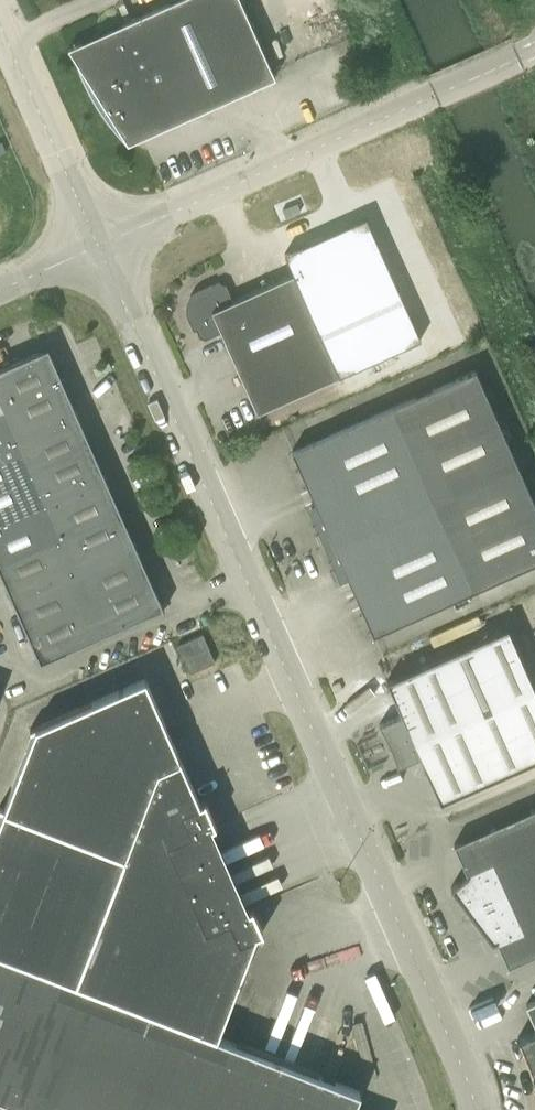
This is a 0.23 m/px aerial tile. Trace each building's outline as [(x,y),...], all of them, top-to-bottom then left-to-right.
[(76,61),(80,71),(84,80),(88,88),(93,97),(98,105),(103,114),(109,121),(115,129),(121,136),(128,143),(275,77),(272,70),(241,0),(175,0),(123,23),(112,28),(113,30),(76,61)] [(191,295),(186,307),(199,337),(205,339),(221,332),(257,412),(444,329),(386,199),(281,246),(293,273),(233,300),(226,285),(220,282),(191,295)] [(297,203),(282,209),(286,217),(300,211),(297,203)] [(163,607),(48,347),(0,368),(0,571),(40,661),(163,607)] [(292,451),(316,505),(312,507),(345,582),(349,580),(373,634),(476,588),(534,562),(534,505),(529,491),(502,431),(475,369),(395,405),(292,451)] [(310,426),(332,417),(328,408),(306,417),(310,426)] [(508,628),(393,678),(387,681),(402,715),(379,725),(387,739),(393,751),(398,766),(420,756),(440,802),(534,760),(534,689),(508,628)] [(177,645),(190,673),(215,662),(203,634),(177,645)] [(35,1109),(353,1109),(360,1090),(217,1035),(256,932),(261,930),(262,931),(263,931),(252,906),(247,908),(210,825),(215,823),(204,798),(203,798),(203,799),(199,801),(145,678),(29,729),(31,731),(34,730),(0,817),(0,1096),(35,1109)] [(534,954),(534,808),(454,844),(467,874),(451,887),(492,942),(497,940),(508,966),(534,954)] [(526,1005),(534,1026),(534,1000),(526,1005)] [(519,1038),(518,1037),(524,1052),(533,1079),(534,1090),(534,1031),(519,1038)]
